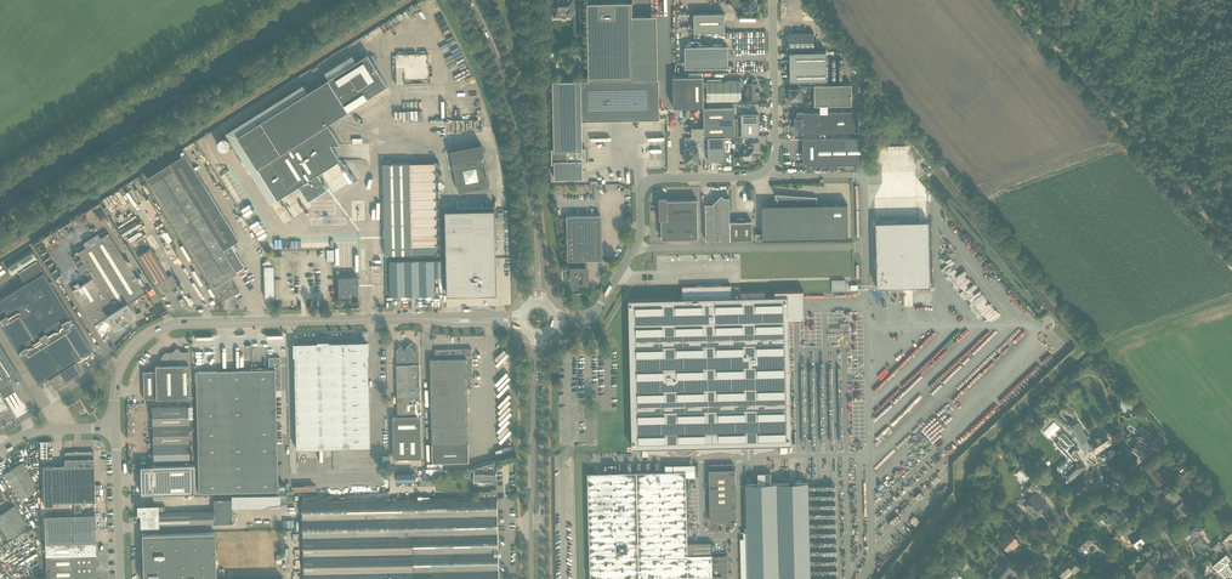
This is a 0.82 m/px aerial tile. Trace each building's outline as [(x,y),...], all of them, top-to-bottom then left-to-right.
[(552,5),(552,10),(554,10),(554,17),(561,17),(561,12),(567,12),(567,14),(574,14),(574,13),(576,13),(576,36),(584,35),(583,3),(576,4),(576,5),(574,5),(574,0),(553,0),(553,5),(552,5)] [(740,4),(744,3),(744,13),(755,12),(758,12),(757,7),(755,7),(755,0),(740,0),(740,4)] [(587,12),(588,74),(588,81),(552,81),(554,148),(551,148),(552,163),(554,163),(554,179),(583,178),(582,163),(585,162),(585,148),(582,147),(582,120),(601,120),(601,112),(604,112),(604,120),(659,119),(659,79),(633,80),(632,3),(616,3),(616,12),(587,12)] [(616,12),(616,3),(587,3),(587,12),(616,12)] [(693,14),(694,32),(724,32),(724,13),(693,14)] [(814,33),(789,33),(789,52),(814,51),(814,33)] [(685,47),(685,68),(728,68),(727,46),(685,47)] [(826,51),(789,52),(790,81),(826,80),(826,51)] [(429,53),(396,54),(396,80),(403,79),(403,82),(397,82),(397,83),(409,83),(409,79),(429,78),(429,53)] [(368,55),(356,62),(352,55),(324,73),(329,79),(238,136),(278,199),(299,186),(308,200),(326,189),(317,174),(340,160),(330,144),(340,144),(328,124),(348,111),(344,104),(364,92),(367,98),(387,86),(368,55)] [(673,107),(703,107),(703,76),(673,77),(673,107)] [(707,101),(741,101),(741,81),(707,81),(707,101)] [(759,88),(758,88),(758,83),(747,84),(748,98),(758,98),(758,92),(759,92),(759,88)] [(852,105),(851,85),(814,85),(814,106),(852,105)] [(789,90),(789,96),(788,96),(788,102),(793,102),(793,100),(800,100),(800,91),(803,91),(803,88),(794,88),(794,89),(789,90)] [(704,137),(708,137),(725,137),(738,136),(738,119),(734,119),(734,108),(704,109),(704,137)] [(802,122),(794,123),(794,127),(797,127),(797,132),(858,131),(857,111),(824,112),(824,122),(802,123),(802,122)] [(824,122),(824,112),(797,112),(797,118),(794,118),(794,123),(802,122),(802,123),(824,122)] [(756,136),(759,136),(759,121),(759,115),(759,114),(741,114),(741,136),(745,136),(756,136)] [(704,139),(704,128),(696,128),(697,129),(695,129),(695,132),(692,132),(692,137),(695,137),(695,140),(704,139)] [(742,147),(742,149),(743,153),(742,153),(741,155),(741,156),(742,158),(743,158),(743,160),(751,160),(753,157),(754,158),(758,154),(757,153),(759,151),(759,143),(756,143),(756,136),(745,136),(745,145),(742,147)] [(725,137),(708,137),(708,161),(719,161),(719,162),(726,162),(726,155),(725,155),(725,137)] [(218,143),(218,144),(218,145),(218,146),(219,147),(220,148),(221,149),(222,149),(222,150),(223,150),(224,150),(225,150),(226,149),(227,149),(228,149),(228,148),(229,148),(229,147),(230,146),(230,145),(230,144),(230,143),(230,142),(229,141),(229,140),(228,139),(227,139),(227,138),(226,138),(225,138),(224,138),(223,138),(222,138),(221,138),(221,139),(220,139),(219,140),(219,141),(218,141),(218,142),(218,143)] [(861,164),(861,138),(803,139),(803,165),(861,164)] [(454,149),(461,192),(492,186),(485,143),(454,149)] [(704,155),(704,146),(690,146),(690,149),(685,149),(685,153),(683,154),(682,156),(683,157),(683,158),(685,159),(685,163),(698,162),(698,158),(700,158),(700,155),(704,155)] [(236,271),(244,266),(234,250),(236,249),(232,243),(237,240),(184,153),(146,177),(223,300),(239,290),(230,276),(237,272),(236,271)] [(410,163),(383,163),(385,255),(412,254),(437,254),(435,163),(410,163)] [(808,203),(808,197),(775,195),(778,203),(781,203),(781,205),(762,205),(762,234),(756,234),(756,240),(848,238),(847,204),(814,205),(814,202),(808,203)] [(667,198),(659,198),(659,220),(661,220),(661,239),(668,239),(698,238),(697,200),(667,200),(667,198)] [(730,240),(730,222),(729,198),(718,198),(712,204),(705,204),(706,241),(730,240)] [(754,203),(746,203),(746,209),(746,211),(746,213),(754,213),(754,211),(754,203)] [(495,209),(445,210),(447,295),(446,295),(447,295),(483,295),(483,293),(496,293),(495,271),(496,271),(495,209)] [(567,234),(565,234),(565,246),(567,246),(567,248),(565,248),(565,260),(567,260),(567,261),(573,261),(573,268),(572,268),(572,283),(587,283),(587,268),(585,268),(585,267),(585,266),(586,266),(586,265),(586,264),(586,263),(586,262),(585,262),(585,261),(585,260),(599,260),(599,248),(601,248),(600,215),(580,216),(569,216),(567,216),(567,234)] [(730,222),(730,240),(752,240),(752,222),(745,222),(745,218),(737,219),(737,222),(730,222)] [(875,223),(877,288),(930,287),(928,222),(875,223)] [(167,230),(162,233),(168,242),(173,239),(167,230)] [(127,302),(144,291),(108,233),(77,252),(80,257),(75,260),(78,264),(76,265),(80,272),(87,268),(92,277),(72,290),(93,323),(106,315),(114,328),(122,323),(123,325),(125,325),(127,324),(128,322),(127,320),(135,315),(127,302)] [(25,283),(0,299),(0,324),(38,384),(48,377),(55,388),(81,371),(78,366),(95,355),(36,261),(38,260),(30,248),(4,264),(12,276),(18,272),(25,283)] [(178,285),(171,274),(168,276),(150,248),(137,255),(162,295),(178,285)] [(442,278),(442,261),(390,262),(390,296),(435,295),(434,278),(442,278)] [(273,266),(264,267),(265,298),(273,298),(273,266)] [(357,277),(337,278),(338,297),(358,297),(357,277)] [(1006,305),(1017,298),(1004,277),(991,285),(994,289),(1000,286),(1001,289),(998,291),(1003,297),(1002,298),(1006,305)] [(845,280),(831,280),(832,291),(845,291),(845,280)] [(682,298),(628,300),(632,448),(645,448),(649,453),(666,455),(670,447),(696,447),(700,454),(720,450),(740,453),(744,445),(751,445),(756,453),(773,450),(776,445),(791,444),(788,320),(805,320),(804,291),(774,291),(774,296),(765,297),(765,292),(740,292),(741,297),(731,297),(731,285),(721,285),(721,286),(711,287),(703,287),(703,286),(697,286),(682,286),(682,298)] [(981,300),(975,300),(975,309),(980,309),(980,314),(988,314),(988,316),(988,306),(982,306),(981,300)] [(1019,312),(1022,318),(1030,313),(1023,300),(1010,307),(1015,315),(1019,312)] [(296,448),(369,446),(366,343),(293,345),(293,351),(296,448)] [(397,398),(397,416),(393,416),(394,459),(421,458),(420,397),(419,364),(418,350),(416,350),(417,348),(412,344),(410,344),(404,349),(399,344),(396,347),(396,349),(397,350),(396,350),(397,365),(396,365),(397,398)] [(3,396),(15,389),(10,380),(15,377),(18,381),(21,379),(18,374),(0,345),(0,391),(3,396)] [(189,398),(188,351),(181,352),(177,347),(172,352),(165,352),(161,357),(161,365),(155,366),(155,371),(143,371),(144,399),(189,398)] [(472,388),(472,383),(471,348),(434,349),(435,359),(430,359),(432,462),(469,462),(467,388),(472,388)] [(269,370),(196,371),(198,493),(278,491),(275,389),(281,389),(280,363),(280,357),(276,357),(276,359),(268,359),(269,370)] [(13,391),(4,396),(11,408),(14,406),(11,402),(17,398),(13,391)] [(190,461),(189,433),(188,406),(151,407),(153,454),(149,454),(149,462),(190,461)] [(1080,424),(1071,429),(1081,444),(1088,440),(1089,442),(1095,452),(1104,446),(1104,447),(1111,443),(1108,439),(1111,437),(1112,428),(1104,427),(1104,432),(1095,438),(1092,440),(1089,435),(1087,436),(1080,424)] [(1061,439),(1056,444),(1068,456),(1068,460),(1065,462),(1065,465),(1067,467),(1062,471),(1063,473),(1066,476),(1064,478),(1065,479),(1066,481),(1066,480),(1068,482),(1075,476),(1074,475),(1077,472),(1078,472),(1079,473),(1083,470),(1086,467),(1081,462),(1078,464),(1075,462),(1080,458),(1075,453),(1072,456),(1066,450),(1074,443),(1074,444),(1074,443),(1064,432),(1062,433),(1059,437),(1061,439)] [(1138,437),(1136,440),(1131,437),(1130,437),(1129,437),(1128,438),(1127,438),(1127,440),(1126,441),(1127,443),(1128,444),(1132,447),(1131,449),(1143,457),(1154,441),(1140,432),(1137,436),(1138,437)] [(1164,436),(1160,433),(1156,439),(1160,441),(1159,442),(1163,446),(1168,441),(1164,436)] [(1006,437),(1003,441),(1008,446),(1012,443),(1006,437)] [(1074,443),(1066,450),(1072,456),(1075,453),(1079,449),(1074,444),(1074,443)] [(74,510),(81,509),(81,502),(95,501),(93,451),(64,452),(64,465),(43,466),(44,506),(49,506),(49,507),(52,507),(52,506),(57,506),(56,502),(74,502),(74,510)] [(33,485),(35,483),(22,462),(4,474),(20,500),(36,490),(33,485)] [(474,471),(473,482),(493,483),(493,484),(497,484),(496,477),(496,469),(494,469),(494,463),(477,467),(477,471),(474,471)] [(709,465),(710,522),(735,521),(734,464),(709,465)] [(141,491),(141,494),(192,493),(195,493),(194,465),(140,466),(140,473),(140,480),(140,481),(142,481),(142,487),(141,487),(141,491)] [(727,555),(712,556),(712,543),(699,543),(687,543),(685,477),(685,471),(665,471),(616,472),(616,465),(605,465),(605,473),(587,473),(590,578),(727,578),(727,555)] [(1160,472),(1154,465),(1146,473),(1157,485),(1165,478),(1160,472)] [(1189,470),(1180,478),(1184,482),(1193,475),(1189,470)] [(746,484),(748,578),(810,578),(808,483),(771,483),(771,473),(757,473),(757,484),(746,484)] [(1030,486),(1036,492),(1027,500),(1030,503),(1025,508),(1035,518),(1044,510),(1040,507),(1046,501),(1039,493),(1043,489),(1035,481),(1030,486)] [(1171,493),(1170,491),(1162,497),(1166,502),(1168,500),(1177,510),(1173,513),(1176,516),(1176,517),(1177,518),(1177,517),(1180,521),(1189,513),(1183,507),(1186,505),(1182,501),(1184,500),(1175,490),(1171,493)] [(480,498),(422,499),(422,496),(416,496),(417,499),(302,501),(303,578),(499,578),(497,497),(480,498)] [(138,507),(137,508),(137,509),(137,510),(137,511),(137,512),(138,513),(141,513),(141,526),(152,525),(190,524),(231,523),(231,499),(213,500),(214,512),(190,512),(168,512),(165,512),(165,506),(157,506),(138,507)] [(27,526),(14,506),(0,514),(0,526),(8,538),(27,526)] [(1122,512),(1117,506),(1113,509),(1114,510),(1109,514),(1105,509),(1099,515),(1106,524),(1113,519),(1118,526),(1130,516),(1125,509),(1122,512)] [(81,509),(74,510),(74,515),(44,516),(45,544),(97,543),(96,543),(95,515),(81,515),(81,509)] [(1202,548),(1207,544),(1200,537),(1197,534),(1201,531),(1196,526),(1183,537),(1188,542),(1189,542),(1198,552),(1201,549),(1201,550),(1203,549),(1202,548)] [(1135,528),(1132,530),(1129,527),(1122,533),(1124,536),(1124,537),(1127,541),(1129,539),(1138,550),(1142,546),(1141,544),(1145,541),(1135,528)] [(214,532),(142,534),(143,578),(299,578),(297,530),(214,532)] [(1089,550),(1085,546),(1093,540),(1083,530),(1078,534),(1079,536),(1072,542),(1080,551),(1083,555),(1089,550)] [(975,536),(982,542),(985,538),(978,532),(975,536)] [(1223,539),(1226,542),(1231,537),(1231,532),(1223,539)] [(1016,533),(1015,534),(1013,537),(1009,534),(1004,540),(1003,539),(1000,543),(1012,554),(1015,550),(1013,548),(1018,542),(1020,543),(1023,539),(1016,533)] [(1112,538),(1115,541),(1121,536),(1119,533),(1112,538)] [(1223,545),(1221,543),(1219,541),(1212,547),(1215,552),(1223,545)] [(97,543),(45,544),(45,556),(98,555),(98,554),(96,555),(96,543),(97,543)] [(959,559),(956,564),(962,568),(967,561),(957,552),(954,556),(959,559)] [(1226,554),(1212,566),(1216,571),(1217,570),(1225,578),(1229,578),(1230,578),(1230,577),(1231,575),(1231,569),(1228,565),(1228,566),(1226,563),(1230,559),(1226,554)] [(98,555),(45,556),(46,568),(98,566),(97,566),(96,555),(98,555)] [(1054,566),(1063,577),(1066,574),(1065,573),(1070,569),(1074,573),(1079,568),(1070,559),(1066,563),(1062,559),(1054,566)] [(1002,560),(994,569),(992,568),(988,573),(992,576),(993,575),(997,578),(1004,578),(1006,577),(1005,576),(1012,569),(1002,560)] [(1130,570),(1135,576),(1138,574),(1142,578),(1149,578),(1155,575),(1150,569),(1153,567),(1148,561),(1142,566),(1143,566),(1138,570),(1135,567),(1130,570)] [(46,568),(46,578),(62,578),(98,578),(97,578),(97,567),(98,567),(98,566),(46,568)]
